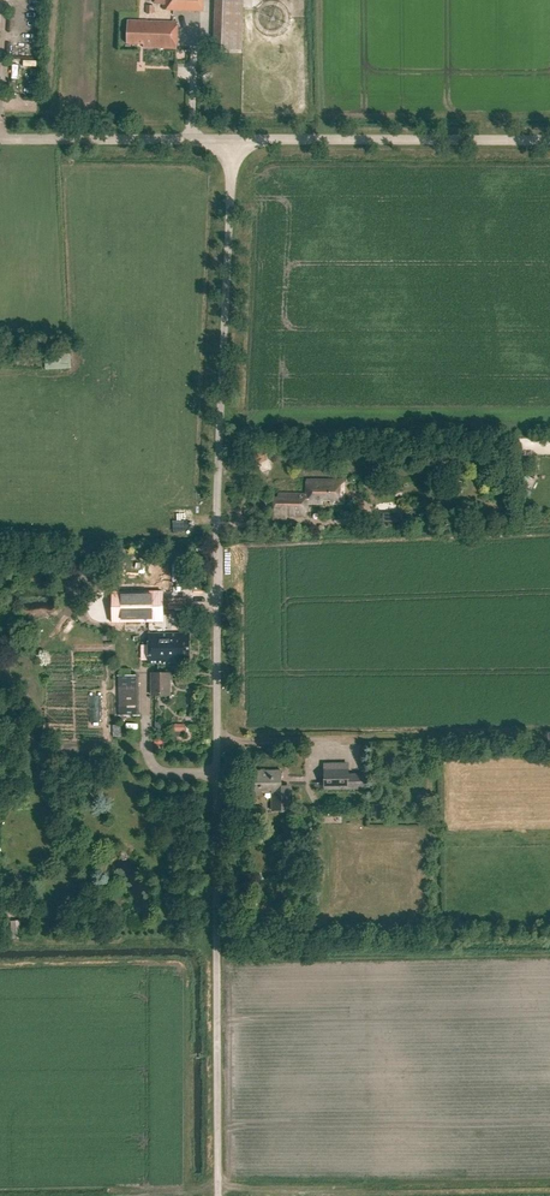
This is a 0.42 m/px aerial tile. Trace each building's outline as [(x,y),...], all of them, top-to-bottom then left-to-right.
[(163,10),(203,11),(204,0),(163,0),(163,10)] [(241,51),(243,0),(215,0),(214,50),(241,51)] [(178,23),(127,21),(126,44),(143,44),(143,48),(177,49),(178,23)] [(502,440),(489,444),(491,452),(504,448),(502,440)] [(344,503),(344,481),(306,481),(306,495),(278,495),(278,500),(273,500),(273,520),(286,520),(286,516),(290,516),(290,514),(294,514),(294,516),(306,516),(306,504),(323,503),(323,500),(330,500),(330,503),(344,503)] [(121,630),(121,623),(124,623),(124,632),(149,632),(149,622),(160,622),(160,590),(111,591),(112,623),(113,623),(114,630),(121,630)] [(170,665),(190,665),(190,640),(185,640),(185,633),(173,633),(173,636),(150,636),(151,668),(170,668),(170,665)] [(154,698),(172,697),(171,675),(154,676),(154,698)] [(121,716),(141,715),(140,688),(120,689),(121,716)] [(324,763),(324,790),(365,789),(365,773),(349,774),(348,763),(324,763)] [(265,792),(275,791),(275,812),(294,811),(294,792),(285,792),(284,772),(260,772),(260,776),(252,776),(253,797),(265,797),(265,792)] [(288,885),(283,885),(284,903),(288,903),(292,903),(292,884),(288,885)] [(13,939),(14,939),(22,939),(21,934),(20,920),(11,921),(12,934),(13,939)]
